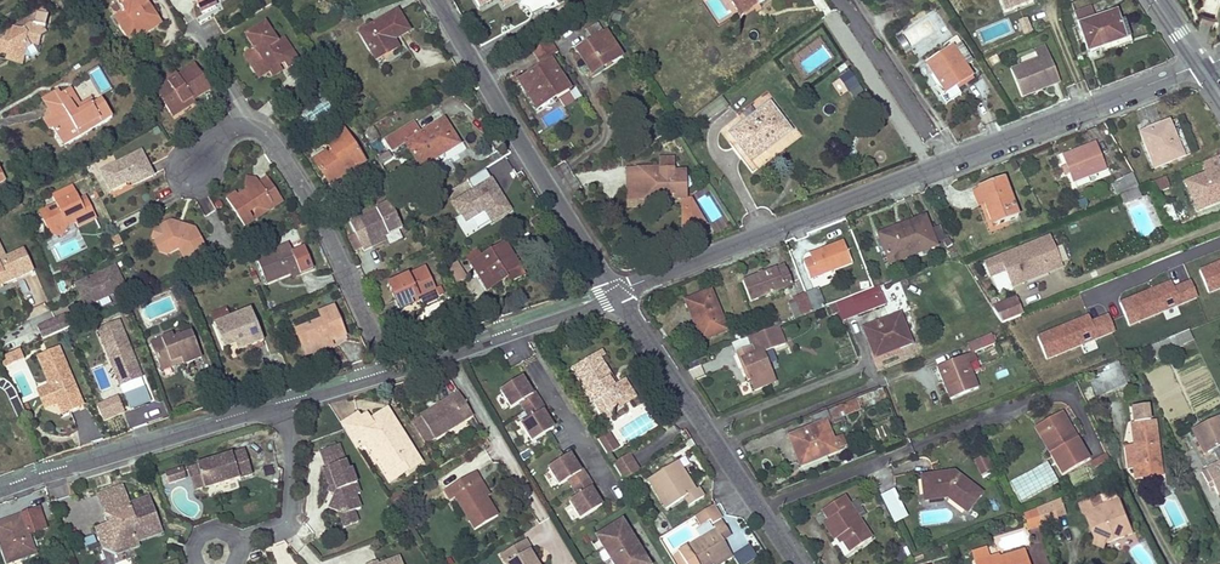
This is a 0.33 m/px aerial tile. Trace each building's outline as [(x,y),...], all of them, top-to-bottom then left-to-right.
[(123,34),(134,27),(138,33),(139,36),(150,29),(147,24),(156,19),(144,0),(117,0),(123,10),(112,17),(123,34)] [(200,12),(216,5),(214,1),(214,0),(195,0),(200,12)] [(495,0),(472,0),(477,9),(495,0)] [(503,9),(521,1),(520,0),(498,0),(503,9)] [(737,11),(754,0),(730,0),(737,11)] [(737,11),(740,16),(758,4),(756,0),(754,0),(737,11)] [(1004,13),(1033,1),(1033,0),(999,0),(1004,13)] [(1073,14),(1085,52),(1097,48),(1096,45),(1101,43),(1105,47),(1124,41),(1121,29),(1125,27),(1123,21),(1118,23),(1115,13),(1094,20),(1090,9),(1073,14)] [(397,11),(360,33),(376,61),(397,49),(392,41),(409,32),(397,11)] [(1028,18),(1019,21),(1025,35),(1033,32),(1028,18)] [(156,19),(147,24),(150,29),(159,24),(156,19)] [(597,22),(585,30),(590,38),(602,30),(597,22)] [(244,55),(255,73),(266,66),(270,73),(271,75),(282,69),(279,64),(283,61),(288,68),(299,61),(284,37),(277,42),(265,24),(245,36),(253,49),(244,55)] [(0,41),(0,54),(7,51),(12,52),(9,62),(20,65),(24,49),(32,45),(37,46),(39,35),(44,33),(40,28),(29,25),(19,31),(13,29),(6,33),(5,38),(0,41)] [(134,27),(123,34),(127,40),(138,33),(134,27)] [(1097,48),(1085,52),(1088,59),(1131,44),(1125,27),(1121,29),(1124,41),(1105,47),(1101,43),(1096,45),(1097,48)] [(576,52),(587,70),(597,64),(601,70),(620,58),(605,34),(576,52)] [(548,38),(545,40),(545,41),(530,50),(538,63),(541,68),(519,81),(538,112),(558,99),(564,108),(576,100),(570,91),(572,90),(552,58),(558,54),(548,38)] [(1035,52),(1039,61),(1051,57),(1047,47),(1035,52)] [(929,64),(928,65),(934,75),(946,93),(956,86),(958,89),(973,80),(953,48),(929,64)] [(1051,57),(1039,61),(1012,72),(1022,97),(1061,82),(1051,57)] [(282,69),(271,75),(273,78),(288,68),(283,61),(279,64),(282,69)] [(934,75),(928,65),(929,64),(927,61),(918,67),(926,80),(934,75)] [(597,64),(587,70),(591,76),(601,70),(597,64)] [(166,83),(154,90),(169,113),(190,99),(192,102),(209,91),(193,66),(177,76),(173,72),(163,79),(166,83)] [(266,66),(255,73),(259,79),(270,73),(266,66)] [(163,79),(151,86),(154,90),(166,83),(163,79)] [(447,83),(434,91),(440,102),(453,95),(447,83)] [(71,90),(67,92),(73,104),(70,105),(76,116),(95,105),(91,100),(80,106),(71,90)] [(73,104),(67,92),(59,96),(57,92),(43,100),(45,104),(44,105),(43,118),(49,131),(53,128),(63,145),(111,118),(104,104),(96,108),(95,105),(76,116),(70,105),(73,104)] [(190,99),(169,113),(171,117),(193,103),(192,102),(190,99)] [(771,147),(768,142),(787,128),(769,104),(728,135),(744,155),(750,163),(771,147)] [(413,124),(385,141),(392,152),(405,144),(420,169),(458,145),(443,120),(420,135),(413,124)] [(1169,124),(1141,136),(1154,168),(1182,158),(1169,124)] [(371,126),(363,131),(370,142),(378,138),(371,126)] [(787,128),(768,142),(771,147),(790,132),(787,128)] [(326,153),(313,161),(328,187),(364,165),(344,132),(325,143),(333,157),(330,159),(326,153)] [(1062,158),(1066,167),(1069,175),(1073,184),(1075,183),(1087,179),(1105,171),(1095,145),(1062,158)] [(140,152),(100,171),(110,191),(130,181),(132,185),(152,176),(140,152)] [(387,153),(376,159),(380,166),(390,159),(387,153)] [(660,173),(643,173),(644,201),(662,201),(662,195),(673,195),(673,200),(686,200),(685,174),(673,174),(673,161),(660,161),(660,169),(660,173)] [(1069,175),(1066,167),(1061,169),(1064,177),(1069,175)] [(513,212),(486,168),(468,179),(474,189),(488,212),(494,223),(513,212)] [(1187,183),(1198,211),(1211,206),(1210,203),(1219,199),(1219,170),(1187,183)] [(643,173),(627,173),(628,201),(644,201),(643,173)] [(1114,186),(1118,198),(1120,197),(1138,189),(1133,175),(1123,178),(1124,182),(1114,186)] [(1167,176),(1154,182),(1159,193),(1172,187),(1167,176)] [(245,187),(247,191),(258,184),(255,179),(246,177),(245,187)] [(258,184),(247,191),(237,197),(234,193),(225,199),(243,227),(253,221),(248,213),(256,208),(269,210),(270,202),(278,197),(266,179),(258,184)] [(1087,179),(1075,183),(1077,189),(1089,184),(1087,179)] [(1003,181),(979,190),(984,204),(986,209),(990,208),(997,227),(1018,220),(1003,181)] [(49,218),(43,221),(48,233),(52,234),(64,229),(66,226),(64,222),(73,218),(77,228),(95,219),(85,197),(78,200),(72,186),(52,195),(56,205),(45,210),(49,218)] [(488,212),(474,189),(453,201),(467,224),(488,212)] [(1138,189),(1120,197),(1124,205),(1142,197),(1138,189)] [(984,204),(979,190),(973,192),(979,207),(984,204)] [(270,202),(269,210),(269,211),(282,203),(278,197),(270,202)] [(700,217),(692,203),(683,203),(683,211),(692,211),(692,217),(700,217)] [(371,248),(370,244),(383,238),(401,230),(390,205),(358,219),(362,228),(354,232),(362,252),(371,248)] [(248,213),(253,221),(269,211),(269,210),(256,208),(248,213)] [(990,208),(986,209),(994,229),(997,227),(990,208)] [(45,210),(39,213),(43,221),(49,218),(45,210)] [(700,217),(692,217),(692,211),(683,211),(683,231),(692,231),(692,225),(706,225),(700,217)] [(924,219),(879,236),(890,264),(935,248),(935,246),(932,239),(929,232),(924,219)] [(154,244),(159,253),(175,245),(178,251),(184,262),(205,251),(194,230),(169,222),(159,228),(158,230),(154,229),(151,239),(155,240),(154,244)] [(52,234),(48,233),(49,234),(60,236),(66,228),(66,226),(64,229),(52,234)] [(423,227),(418,230),(424,241),(429,237),(423,227)] [(939,228),(929,232),(932,239),(935,246),(945,242),(939,228)] [(113,249),(122,244),(117,235),(108,240),(113,249)] [(383,238),(370,244),(371,248),(385,242),(383,238)] [(989,279),(993,278),(1005,272),(1011,286),(1012,289),(1062,269),(1050,239),(984,266),(989,279)] [(467,256),(485,287),(505,276),(519,267),(505,244),(495,250),(490,241),(467,256)] [(952,247),(948,241),(945,242),(943,244),(947,250),(952,247)] [(175,245),(159,253),(167,256),(178,251),(175,245)] [(265,284),(289,275),(299,271),(300,275),(312,270),(303,249),(291,254),(288,245),(255,258),(265,284)] [(812,262),(804,265),(810,280),(850,265),(842,245),(810,257),(812,262)] [(30,272),(22,252),(4,260),(0,252),(0,285),(30,272)] [(452,269),(457,282),(467,278),(462,265),(452,269)] [(1198,274),(1207,296),(1219,290),(1219,265),(1198,274)] [(84,307),(125,290),(115,266),(74,284),(84,307)] [(425,269),(387,286),(398,311),(411,305),(410,302),(435,291),(425,269)] [(775,270),(742,282),(750,303),(792,287),(786,272),(777,275),(775,270)] [(1005,272),(993,278),(998,292),(1011,286),(1005,272)] [(505,276),(485,287),(487,291),(507,279),(505,276)] [(18,282),(29,306),(41,300),(32,282),(27,284),(24,279),(18,282)] [(1189,284),(1172,291),(1169,284),(1119,305),(1128,326),(1178,305),(1195,298),(1189,284)] [(873,289),(835,304),(842,322),(885,306),(881,295),(876,297),(874,289),(873,289)] [(817,291),(805,296),(812,313),(824,309),(817,291)] [(686,303),(696,327),(700,325),(706,340),(727,332),(710,293),(686,303)] [(789,305),(795,321),(812,313),(805,296),(796,299),(797,302),(789,305)] [(1016,300),(992,310),(1001,324),(1023,316),(1016,300)] [(294,332),(302,352),(313,347),(315,354),(326,350),(324,345),(330,343),(344,337),(333,308),(318,314),(320,322),(294,332)] [(210,315),(214,325),(230,319),(226,309),(210,315)] [(230,319),(214,325),(223,350),(235,346),(250,340),(253,346),(262,343),(250,311),(230,319)] [(862,329),(872,354),(898,345),(900,349),(911,345),(899,315),(862,329)] [(63,331),(69,328),(64,317),(36,329),(42,340),(63,331)] [(1108,318),(1091,325),(1088,318),(1038,339),(1047,361),(1097,340),(1114,333),(1108,318)] [(117,321),(97,329),(120,388),(141,380),(117,321)] [(700,325),(696,327),(702,342),(706,340),(700,325)] [(761,326),(741,334),(743,341),(747,340),(764,333),(761,326)] [(774,384),(761,353),(783,344),(777,328),(764,333),(747,340),(750,347),(734,353),(742,372),(745,371),(754,391),(774,384)] [(1157,344),(1151,346),(1156,357),(1194,341),(1189,331),(1157,344)] [(150,343),(159,367),(175,361),(174,358),(179,356),(182,363),(183,365),(200,358),(190,333),(172,340),(170,336),(150,343)] [(968,345),(971,354),(973,354),(994,345),(990,336),(968,345)] [(250,340),(235,346),(237,352),(253,346),(250,340)] [(898,345),(872,354),(874,359),(900,349),(898,345)] [(313,347),(302,352),(304,358),(315,354),(313,347)] [(77,396),(56,348),(34,357),(47,387),(43,388),(51,407),(55,405),(62,402),(67,413),(78,409),(73,398),(77,396)] [(21,360),(17,351),(2,358),(4,362),(0,364),(0,365),(2,368),(21,360)] [(601,352),(588,360),(591,364),(599,359),(604,356),(601,352)] [(971,354),(964,357),(968,365),(976,362),(973,354),(971,354)] [(175,361),(159,367),(161,371),(182,363),(179,356),(174,358),(175,361)] [(964,357),(940,367),(945,380),(942,382),(949,400),(977,389),(968,365),(964,357)] [(591,364),(588,360),(573,369),(588,392),(586,393),(603,421),(610,417),(609,415),(621,408),(618,402),(628,395),(621,384),(613,388),(609,381),(612,379),(599,359),(591,364)] [(1098,377),(1100,380),(1106,395),(1127,386),(1126,384),(1119,368),(1117,363),(1108,366),(1111,372),(1098,377)] [(1126,366),(1119,368),(1126,384),(1132,381),(1126,366)] [(940,367),(936,369),(942,382),(945,380),(940,367)] [(554,430),(549,423),(546,417),(548,416),(532,389),(529,391),(526,385),(522,378),(500,391),(502,394),(511,409),(520,404),(530,420),(521,425),(523,428),(532,443),(554,430)] [(1106,395),(1100,380),(1091,385),(1096,399),(1106,395)] [(8,401),(15,398),(12,393),(8,387),(4,383),(0,381),(0,389),(2,390),(5,394),(8,401)] [(624,382),(621,384),(628,395),(618,402),(621,408),(634,399),(624,382)] [(150,403),(144,387),(124,396),(130,412),(150,403)] [(51,407),(43,388),(35,392),(43,410),(51,407)] [(459,394),(421,418),(434,439),(472,415),(459,394)] [(118,397),(99,405),(106,422),(125,414),(118,397)] [(15,398),(8,401),(15,416),(22,413),(15,398)] [(787,437),(797,463),(824,452),(826,457),(842,451),(845,446),(842,438),(833,441),(827,425),(861,411),(857,400),(810,419),(813,427),(787,437)] [(67,413),(62,402),(55,405),(60,417),(67,413)] [(84,443),(100,436),(87,407),(71,413),(84,443)] [(1127,470),(1134,470),(1147,469),(1146,464),(1160,463),(1155,422),(1149,423),(1148,407),(1132,409),(1134,424),(1131,424),(1133,446),(1125,447),(1127,470)] [(358,413),(341,424),(355,446),(365,440),(367,443),(386,473),(404,462),(409,471),(421,463),(387,410),(375,417),(379,423),(374,426),(370,420),(367,415),(361,418),(358,413)] [(1062,414),(1048,422),(1052,428),(1043,434),(1056,455),(1051,458),(1062,476),(1090,460),(1078,440),(1073,443),(1069,436),(1074,434),(1062,414)] [(375,417),(370,420),(374,426),(379,423),(375,417)] [(421,418),(410,425),(423,446),(434,439),(421,418)] [(1196,429),(1208,453),(1212,451),(1219,448),(1219,424),(1218,419),(1196,429)] [(1048,422),(1035,430),(1051,458),(1056,455),(1043,434),(1052,428),(1048,422)] [(1208,453),(1196,429),(1192,432),(1204,456),(1208,453)] [(595,437),(606,454),(617,448),(606,430),(595,437)] [(1078,440),(1074,434),(1069,436),(1073,443),(1078,440)] [(365,440),(355,446),(357,449),(367,443),(365,440)] [(328,508),(337,512),(343,515),(353,512),(360,510),(355,496),(359,494),(351,470),(348,471),(339,445),(320,451),(326,468),(323,469),(328,483),(335,486),(337,491),(335,495),(328,508)] [(245,450),(198,465),(205,490),(253,476),(245,450)] [(824,452),(797,463),(799,467),(826,457),(824,452)] [(638,470),(627,453),(612,463),(622,479),(638,470)] [(596,493),(580,466),(577,468),(574,462),(570,455),(548,469),(550,471),(559,486),(568,481),(578,497),(569,502),(571,505),(580,520),(602,507),(597,500),(594,494),(596,493)] [(1107,455),(1092,464),(1095,470),(1110,461),(1107,455)] [(976,459),(980,475),(993,472),(989,456),(976,459)] [(1181,460),(1167,467),(1172,476),(1185,470),(1181,460)] [(404,462),(386,473),(392,482),(409,471),(404,462)] [(677,462),(647,481),(664,509),(683,498),(688,506),(703,497),(698,489),(695,491),(677,462)] [(205,490),(198,465),(189,468),(196,493),(205,490)] [(1202,474),(1208,486),(1211,484),(1213,488),(1217,495),(1219,494),(1219,465),(1202,474)] [(1147,469),(1134,470),(1135,478),(1161,475),(1160,467),(1147,469)] [(183,468),(166,474),(168,483),(186,478),(183,468)] [(484,501),(475,486),(480,482),(474,473),(444,493),(449,502),(454,499),(474,531),(495,518),(484,501)] [(953,474),(921,478),(924,500),(944,498),(945,494),(950,496),(949,499),(965,512),(980,494),(953,474)] [(480,482),(475,486),(484,501),(489,497),(480,482)] [(337,491),(335,486),(328,483),(330,488),(328,491),(335,495),(337,491)] [(103,515),(110,518),(108,524),(106,524),(95,529),(99,542),(107,538),(118,543),(121,552),(136,546),(135,542),(160,533),(147,497),(127,504),(120,486),(96,495),(103,515)] [(1096,486),(1078,493),(1080,496),(1098,489),(1096,486)] [(882,495),(895,527),(911,521),(898,489),(882,495)] [(845,511),(850,508),(850,507),(844,498),(822,512),(829,522),(824,525),(834,542),(839,538),(849,553),(871,540),(859,520),(853,524),(845,511)] [(1087,515),(1097,542),(1099,542),(1104,543),(1105,545),(1133,534),(1120,501),(1104,507),(1101,498),(1080,506),(1084,516),(1087,515)] [(1061,500),(1037,509),(1042,527),(1058,522),(1056,515),(1065,512),(1061,500)] [(863,507),(859,501),(850,507),(850,508),(859,520),(865,516),(860,508),(863,507)] [(695,516),(695,517),(701,527),(709,521),(711,525),(720,520),(711,506),(695,516)] [(859,520),(850,508),(845,511),(853,524),(859,520)] [(39,509),(31,512),(37,532),(45,529),(39,509)] [(1042,527),(1037,509),(1036,510),(1025,514),(1029,530),(1042,527)] [(31,512),(21,515),(21,516),(0,523),(0,546),(6,563),(29,556),(23,540),(29,539),(28,535),(37,532),(31,512)] [(357,523),(353,512),(343,515),(337,512),(343,528),(357,523)] [(713,563),(730,553),(722,541),(730,536),(721,522),(713,527),(715,530),(678,553),(685,563),(712,563),(713,563)] [(640,552),(632,539),(629,540),(624,532),(626,530),(622,523),(598,538),(605,549),(611,560),(614,563),(647,563),(645,560),(643,562),(637,553),(640,552)] [(632,539),(626,530),(624,532),(629,540),(632,539)] [(118,543),(107,538),(99,542),(101,547),(116,553),(121,552),(118,543)] [(29,556),(34,554),(29,539),(23,540),(29,556)] [(536,563),(530,552),(532,550),(526,540),(501,555),(506,563),(534,563),(536,563)] [(1099,542),(1097,542),(1095,547),(1103,550),(1105,545),(1104,543),(1099,542)] [(734,555),(739,563),(744,563),(757,556),(751,545),(734,555)] [(971,552),(974,563),(1028,563),(1024,551),(998,559),(998,556),(990,559),(987,548),(971,552)] [(713,563),(714,563),(720,563),(732,557),(730,553),(713,563)]
